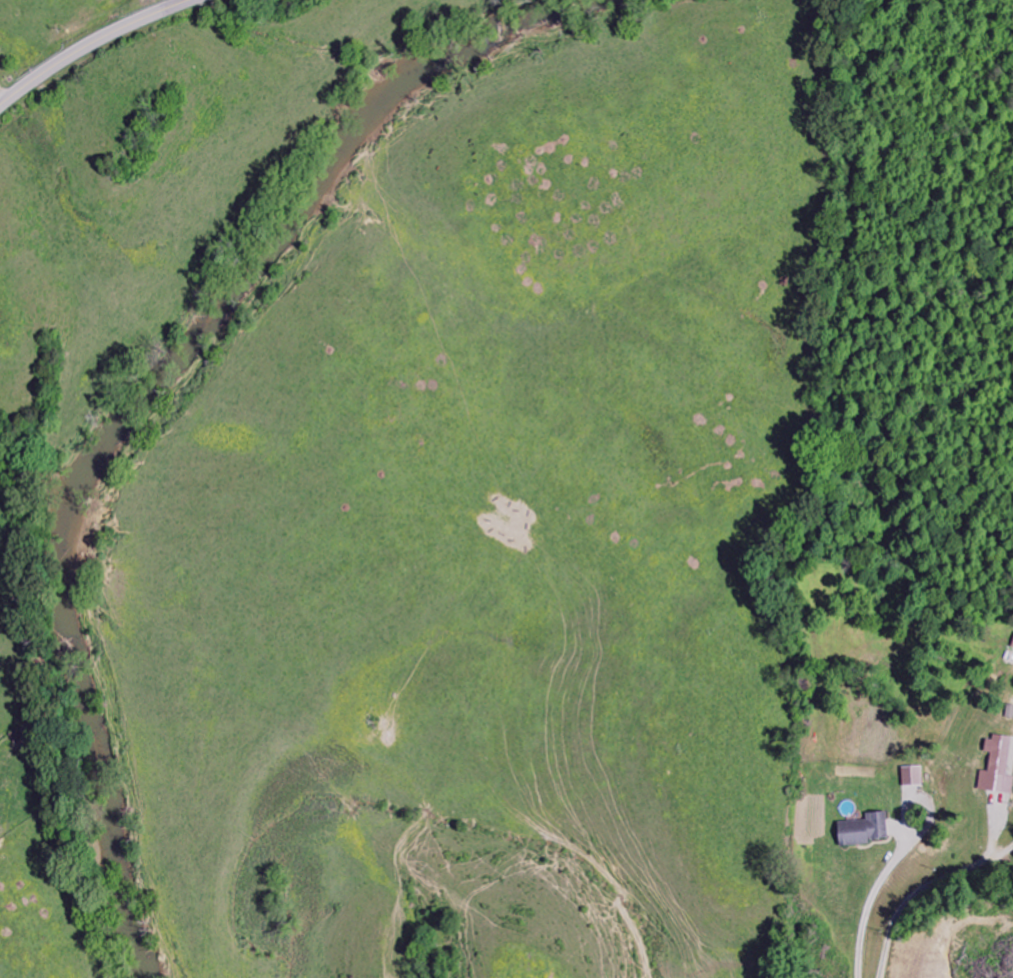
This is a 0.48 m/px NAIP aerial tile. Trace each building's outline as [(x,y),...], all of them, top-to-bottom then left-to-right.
[(987,736),(985,752),(991,753),(989,772),(981,771),(979,790),(1012,794),(1012,777),(1007,776),(1012,739),(987,736)] [(922,768),(902,768),(903,786),(923,786),(922,768)] [(838,822),(839,847),(870,846),(870,840),(887,840),(886,813),(866,814),(866,821),(838,822)]
